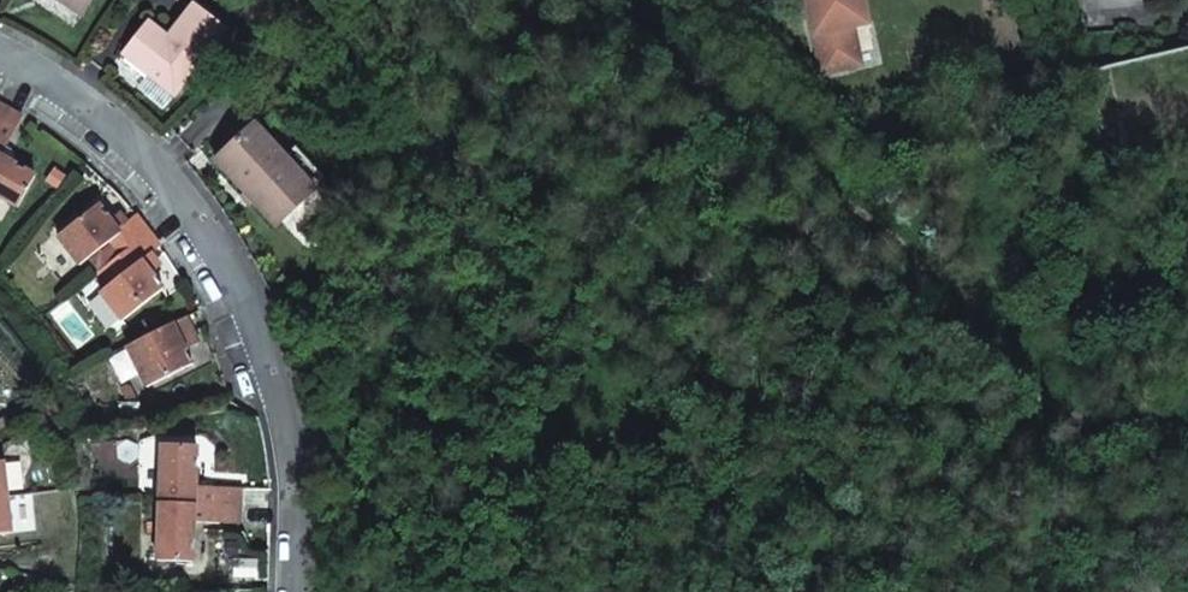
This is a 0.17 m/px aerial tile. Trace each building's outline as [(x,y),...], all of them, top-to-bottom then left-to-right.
[(68,7),(82,15),(91,0),(57,0),(68,7)] [(811,16),(818,14),(822,30),(814,32),(823,71),(859,63),(850,25),(865,21),(860,0),(807,0),(811,16)] [(175,98),(224,34),(193,8),(168,40),(148,24),(126,51),(152,73),(149,78),(162,88),(175,98)] [(818,14),(811,16),(814,32),(822,30),(818,14)] [(5,149),(23,119),(8,109),(0,122),(0,146),(5,149)] [(256,125),(216,160),(246,194),(276,227),(315,192),(286,159),(256,125)] [(297,149),(286,159),(315,192),(327,182),(297,149)] [(35,177),(18,167),(1,157),(0,156),(0,196),(18,207),(35,177)] [(111,242),(122,255),(149,233),(136,216),(126,223),(117,230),(111,221),(105,213),(99,205),(58,236),(80,265),(111,242)] [(111,221),(117,230),(126,223),(120,214),(111,221)] [(101,292),(123,321),(163,290),(155,279),(147,269),(142,262),(150,255),(160,248),(149,233),(122,255),(98,273),(108,286),(101,292)] [(142,262),(147,269),(156,262),(150,255),(142,262)] [(127,347),(147,387),(192,365),(188,357),(184,349),(180,341),(193,334),(185,318),(127,347)] [(180,341),(184,349),(197,342),(193,334),(180,341)] [(163,445),(160,503),(195,504),(196,487),(196,467),(197,446),(163,445)] [(195,504),(204,505),(205,487),(196,487),(195,504)] [(205,487),(204,505),(240,506),(240,489),(205,487)] [(10,533),(6,498),(0,498),(0,534),(10,533)] [(160,503),(157,561),(193,562),(193,542),(194,522),(195,504),(160,503)] [(195,504),(194,522),(203,523),(204,505),(195,504)] [(204,505),(203,523),(239,524),(240,506),(204,505)]
